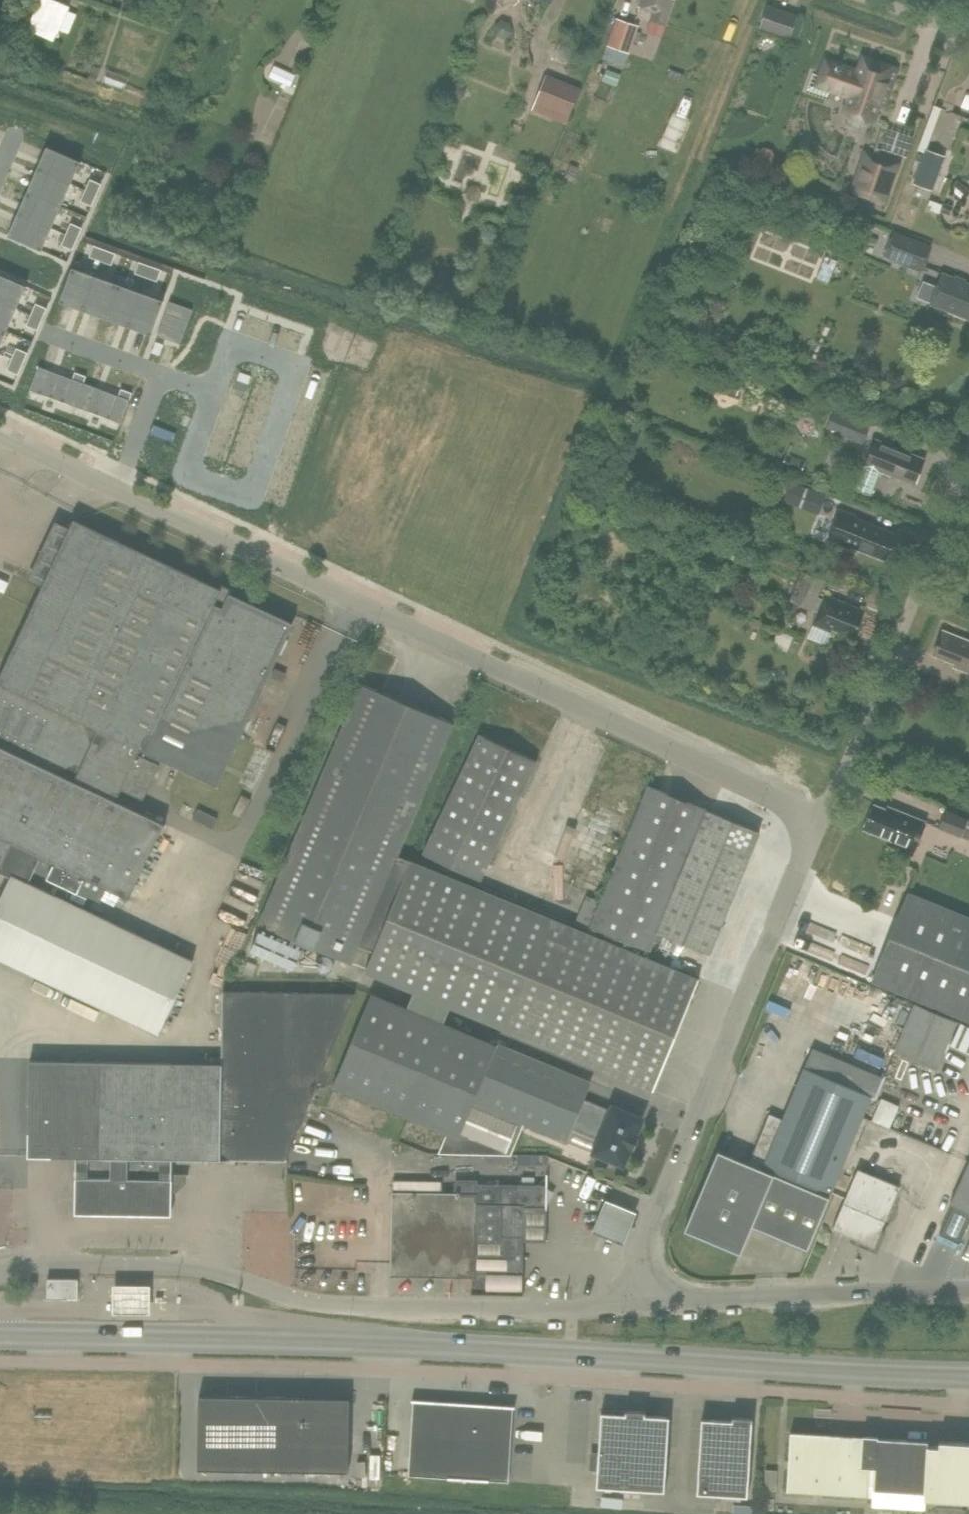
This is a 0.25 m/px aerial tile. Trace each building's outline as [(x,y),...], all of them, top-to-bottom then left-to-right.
[(60,41),(76,5),(65,0),(46,0),(33,29),(60,41)] [(638,6),(653,11),(650,18),(666,23),(674,0),(640,0),(638,6)] [(797,15),(768,5),(760,27),(790,37),(797,15)] [(607,44),(629,52),(638,25),(616,17),(607,44)] [(860,127),(866,124),(868,118),(872,120),(878,103),(883,105),(895,68),(863,57),(859,71),(826,60),(821,75),(813,72),(807,89),(827,96),(830,88),(850,95),(845,110),(849,112),(847,118),(850,123),(860,127)] [(617,84),(621,74),(607,68),(603,79),(617,84)] [(534,101),(569,115),(580,87),(545,73),(534,101)] [(451,87),(454,93),(460,95),(466,92),(467,87),(465,81),(460,78),(454,81),(451,87)] [(47,144),(37,167),(71,182),(81,159),(47,144)] [(933,190),(945,156),(925,148),(913,183),(933,190)] [(901,162),(864,149),(849,192),(886,205),(901,162)] [(574,180),(580,166),(571,162),(565,176),(574,180)] [(37,167),(27,189),(61,204),(71,182),(37,167)] [(90,178),(86,189),(97,193),(101,182),(90,178)] [(968,194),(968,190),(957,179),(949,189),(963,201),(968,194)] [(27,189),(18,212),(51,227),(61,204),(27,189)] [(86,189),(81,199),(91,204),(97,193),(86,189)] [(18,212),(8,234),(41,249),(51,227),(18,212)] [(72,221),(66,232),(78,237),(83,226),(72,221)] [(66,232),(62,243),(73,248),(78,237),(66,232)] [(884,257),(923,270),(932,246),(893,232),(884,257)] [(93,244),(89,255),(101,259),(105,248),(93,244)] [(105,248),(101,259),(112,264),(116,252),(105,248)] [(139,260),(135,272),(146,276),(150,264),(139,260)] [(150,264),(146,276),(157,280),(162,268),(150,264)] [(72,266),(60,300),(83,308),(95,274),(72,266)] [(942,272),(937,286),(924,281),(918,296),(931,301),(930,302),(968,317),(968,283),(942,272)] [(17,307),(27,284),(0,273),(0,299),(17,307)] [(95,274),(83,308),(105,317),(118,282),(95,274)] [(118,282),(105,317),(128,325),(141,291),(118,282)] [(141,291),(128,325),(151,334),(164,299),(141,291)] [(7,329),(17,307),(0,299),(0,326),(7,329)] [(157,334),(180,342),(192,308),(169,300),(157,334)] [(36,302),(31,313),(42,318),(47,307),(36,302)] [(31,313),(26,324),(38,329),(42,318),(31,313)] [(160,354),(164,343),(156,340),(152,351),(160,354)] [(17,346),(12,357),(23,363),(28,351),(17,346)] [(12,357),(7,368),(18,373),(23,363),(12,357)] [(38,365),(30,388),(75,405),(84,382),(73,377),(38,365)] [(75,371),(73,377),(84,382),(86,375),(75,371)] [(84,382),(75,405),(121,422),(130,398),(118,394),(84,382)] [(121,387),(118,394),(130,398),(132,391),(121,387)] [(836,433),(862,443),(870,423),(834,409),(826,427),(837,431),(836,433)] [(870,494),(879,471),(891,476),(891,474),(915,483),(925,458),(875,438),(855,488),(870,494)] [(782,465),(801,472),(806,459),(786,452),(782,465)] [(826,494),(790,481),(783,500),(819,513),(826,494)] [(885,558),(895,533),(855,517),(856,514),(839,508),(828,537),(861,550),(861,548),(885,558)] [(10,844),(11,842),(39,855),(45,858),(53,862),(46,877),(76,891),(83,876),(126,897),(158,830),(162,823),(158,821),(122,804),(116,801),(121,790),(130,795),(141,800),(158,765),(148,760),(138,755),(141,749),(141,747),(180,766),(217,784),(224,769),(227,765),(240,735),(293,624),(228,593),(230,588),(216,581),(213,586),(120,542),(117,540),(110,537),(79,522),(74,520),(70,527),(42,588),(7,662),(2,672),(0,676),(0,865),(10,844)] [(831,631),(832,627),(854,635),(865,610),(825,594),(823,598),(817,596),(824,579),(802,570),(790,600),(818,611),(813,623),(831,631)] [(955,662),(954,665),(968,671),(966,676),(968,677),(968,640),(943,630),(933,654),(955,662)] [(454,722),(362,681),(258,922),(351,962),(454,722)] [(469,756),(423,852),(480,879),(528,778),(537,760),(503,744),(486,736),(480,733),(469,756)] [(710,953),(760,831),(707,809),(648,785),(591,926),(650,950),(658,931),(710,953)] [(233,813),(242,818),(251,799),(242,795),(233,813)] [(863,828),(893,840),(890,846),(913,855),(926,821),(887,805),(886,808),(873,803),(863,828)] [(192,820),(212,829),(217,817),(197,808),(192,820)] [(945,810),(938,828),(968,841),(968,840),(968,820),(945,810)] [(0,896),(0,957),(157,1032),(192,958),(28,880),(39,855),(11,842),(10,844),(0,865),(0,871),(10,875),(0,896)] [(398,854),(359,944),(374,950),(365,972),(414,992),(408,1006),(442,1022),(449,1006),(617,1075),(619,1068),(652,988),(663,962),(398,854)] [(908,891),(872,980),(968,1020),(968,916),(908,891)] [(586,929),(599,899),(586,894),(574,924),(586,929)] [(253,935),(296,954),(300,945),(257,927),(253,935)] [(666,967),(656,989),(688,1003),(693,993),(698,981),(666,967)] [(171,1213),(171,1187),(176,1188),(181,1183),(186,1178),(186,1174),(188,1174),(188,1170),(171,1170),(172,1158),(229,1159),(253,1159),(287,1160),(287,1158),(355,992),(223,990),(222,1063),(30,1059),(29,1155),(68,1156),(77,1156),(77,1157),(77,1165),(77,1186),(76,1212),(171,1213)] [(408,1006),(389,999),(372,992),(335,1086),(448,1130),(439,1151),(511,1153),(523,1123),(471,1102),(497,1044),(442,1022),(408,1006)] [(894,1049),(938,1068),(958,1020),(914,1002),(894,1049)] [(952,1044),(968,1051),(968,1025),(962,1022),(961,1022),(952,1044)] [(497,1044),(471,1102),(523,1123),(567,1141),(572,1130),(598,1140),(594,1151),(624,1163),(630,1146),(634,1147),(639,1135),(636,1134),(642,1117),(613,1104),(611,1109),(583,1097),(551,1083),(557,1068),(497,1044)] [(813,1046),(804,1067),(872,1095),(875,1097),(883,1076),(813,1046)] [(825,1195),(828,1190),(831,1191),(872,1095),(804,1067),(804,1068),(783,1119),(770,1113),(750,1161),(749,1163),(734,1157),(718,1150),(685,1229),(741,1252),(752,1224),(808,1248),(829,1197),(825,1195)] [(900,1105),(881,1097),(872,1118),(890,1126),(900,1105)] [(547,1165),(547,1155),(485,1153),(485,1163),(547,1165)] [(951,1203),(968,1212),(968,1163),(951,1203)] [(833,1228),(874,1245),(900,1185),(858,1168),(833,1228)] [(472,1292),(523,1292),(524,1240),(529,1240),(546,1240),(546,1234),(547,1192),(547,1185),(477,1183),(477,1179),(456,1179),(455,1193),(393,1192),(391,1273),(462,1275),(472,1275),(472,1292)] [(610,1198),(597,1230),(629,1243),(642,1212),(610,1198)] [(47,1295),(77,1295),(77,1293),(77,1279),(78,1277),(51,1277),(48,1277),(48,1285),(47,1293),(47,1295)] [(113,1285),(113,1313),(150,1314),(151,1285),(113,1285)] [(348,1470),(349,1426),(349,1422),(350,1397),(301,1396),(286,1396),(286,1397),(266,1397),(266,1396),(253,1395),(246,1395),(246,1396),(230,1396),(230,1395),(206,1395),(201,1395),(199,1395),(198,1447),(199,1447),(199,1463),(198,1463),(197,1468),(348,1470)] [(513,1407),(515,1407),(515,1405),(472,1402),(412,1398),(412,1400),(413,1400),(409,1474),(448,1477),(489,1480),(489,1479),(508,1481),(513,1407)] [(590,1468),(597,1468),(596,1486),(665,1490),(669,1416),(646,1414),(646,1410),(638,1409),(634,1409),(625,1409),(625,1413),(601,1411),(601,1412),(598,1451),(591,1450),(591,1459),(590,1468)] [(703,1418),(701,1418),(697,1493),(716,1494),(748,1496),(753,1417),(741,1416),(732,1416),(732,1420),(703,1418)] [(787,1490),(814,1492),(823,1492),(873,1496),(873,1501),(873,1503),(885,1503),(926,1506),(926,1499),(968,1501),(968,1442),(939,1440),(939,1445),(929,1445),(929,1440),(911,1439),(813,1433),(791,1431),(789,1461),(788,1469),(787,1490)] [(764,1488),(776,1489),(778,1469),(765,1468),(764,1488)] [(734,1504),(733,1511),(733,1513),(740,1513),(753,1513),(753,1505),(734,1504)]
